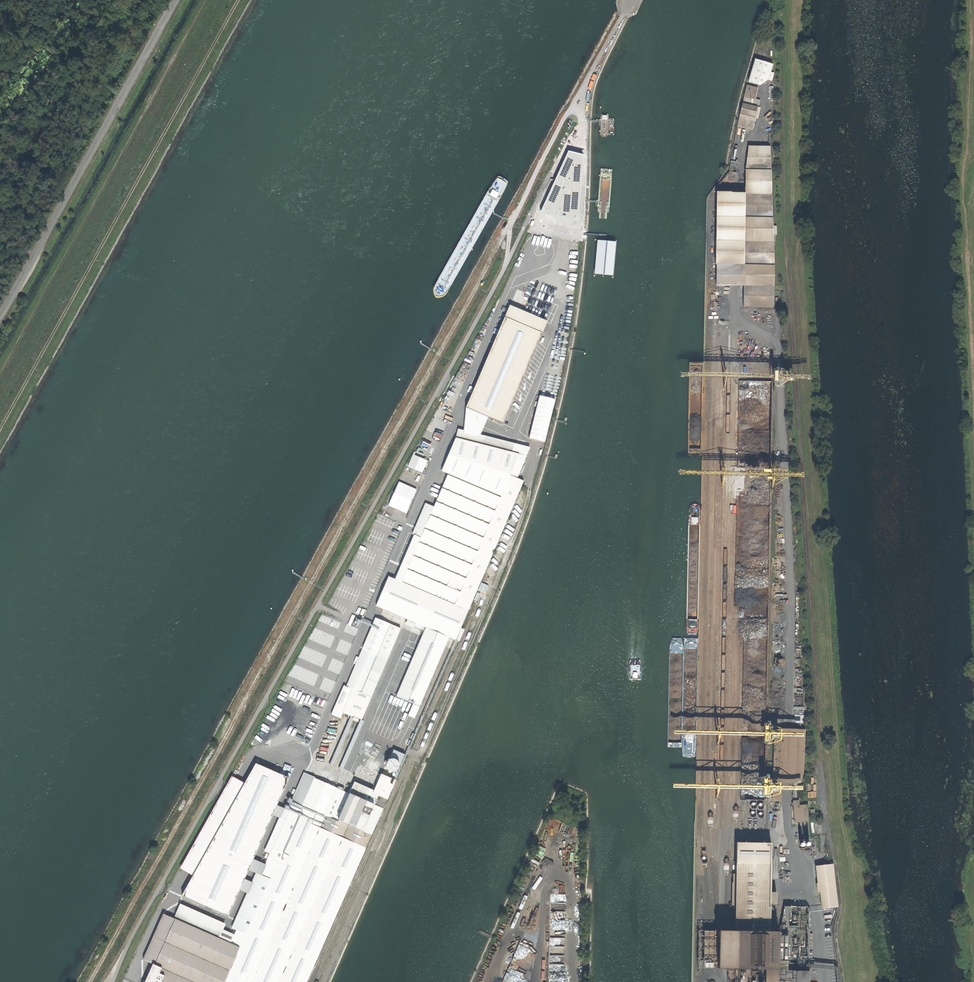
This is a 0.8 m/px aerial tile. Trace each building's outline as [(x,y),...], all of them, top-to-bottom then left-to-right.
[(748,82),(760,85),(768,80),(772,81),(774,73),(771,72),(773,65),(755,59),(748,82)] [(757,88),(747,86),(744,97),(737,127),(752,130),(759,100),(754,99),(757,88)] [(748,147),(745,170),(745,194),(744,265),(743,286),(743,307),(774,306),(772,235),(772,226),(770,147),(748,147)] [(578,171),(577,170),(567,170),(567,178),(576,179),(577,178),(579,177),(579,176),(580,175),(580,174),(579,173),(578,171)] [(718,194),(716,265),(744,265),(745,194),(718,194)] [(743,286),(744,265),(716,265),(716,285),(743,286)] [(510,391),(522,307),(506,300),(475,375),(510,391)] [(539,395),(530,438),(545,441),(555,398),(539,395)] [(467,602),(519,482),(517,477),(524,462),(517,459),(519,455),(512,453),(483,445),(456,438),(442,471),(443,471),(437,485),(442,488),(429,519),(425,529),(421,538),(414,535),(404,560),(403,560),(404,560),(402,563),(402,564),(395,580),(389,577),(376,606),(416,623),(414,626),(423,630),(425,627),(426,627),(449,637),(455,640),(471,603),(467,602)] [(485,439),(483,445),(512,453),(514,446),(485,439)] [(425,529),(429,519),(421,516),(417,525),(425,529)] [(353,689),(371,697),(400,628),(376,618),(347,686),(353,689)] [(449,637),(426,627),(396,697),(419,707),(449,637)] [(340,719),(343,713),(353,689),(347,686),(344,685),(331,715),(340,719)] [(353,689),(343,713),(352,717),(353,716),(361,720),(371,697),(353,689)] [(774,729),(773,782),(782,782),(793,782),(798,782),(801,782),(804,766),(805,730),(774,729)] [(384,770),(395,740),(370,731),(359,761),(384,770)] [(389,760),(386,767),(398,772),(401,764),(389,760)] [(395,780),(381,774),(374,791),(373,793),(376,794),(372,803),(350,794),(343,791),(331,818),(325,816),(337,789),(337,788),(314,778),(302,806),(293,802),(276,839),(270,854),(261,875),(256,873),(232,928),(236,930),(234,935),(231,943),(218,938),(175,919),(163,914),(143,960),(155,965),(147,981),(306,981),(395,780)] [(305,774),(293,802),(302,806),(314,778),(305,774)] [(350,794),(372,803),(376,794),(373,793),(374,791),(355,782),(350,794)] [(773,782),(772,801),(781,801),(782,782),(773,782)] [(793,782),(793,798),(795,822),(808,822),(807,805),(798,806),(799,803),(799,800),(798,800),(798,782),(793,782)] [(337,789),(325,816),(331,818),(343,791),(337,789)] [(560,808),(557,815),(564,818),(567,811),(560,808)] [(266,852),(270,854),(276,839),(272,838),(266,852)] [(738,968),(739,977),(744,977),(749,977),(749,968),(754,968),(777,969),(777,964),(778,931),(770,931),(771,907),(770,903),(770,893),(771,857),(751,857),(737,857),(736,857),(736,874),(733,874),(733,883),(732,883),(732,905),(735,905),(735,931),(738,931),(738,968)] [(832,864),(816,866),(818,883),(817,883),(818,892),(820,892),(822,909),(837,907),(832,864)] [(248,871),(242,869),(233,890),(239,892),(248,871)] [(218,938),(222,929),(223,926),(180,907),(175,919),(218,938)] [(222,929),(218,938),(231,943),(234,935),(222,929)] [(718,968),(719,931),(698,931),(698,968),(718,968)] [(718,968),(738,968),(738,931),(735,931),(719,931),(718,968)] [(809,971),(789,971),(789,964),(777,964),(777,969),(777,981),(809,981),(809,971)] [(777,969),(754,968),(754,981),(777,981),(777,969)]
